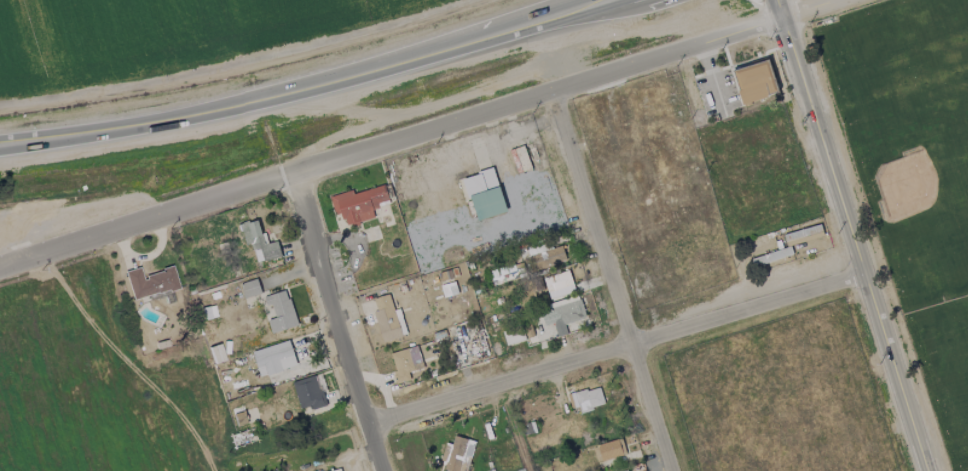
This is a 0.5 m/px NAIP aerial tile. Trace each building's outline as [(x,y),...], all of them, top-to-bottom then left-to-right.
[(769,61),(733,69),(741,103),(776,95),(769,61)] [(506,211),(492,168),(460,178),(466,198),(469,197),(477,221),(506,211)] [(353,193),(352,190),(329,197),(334,215),(342,213),(345,226),(374,219),(371,209),(389,204),(384,185),(353,193)] [(276,241),(264,244),(258,219),(238,224),(244,245),(251,243),(256,263),(280,257),(276,241)] [(565,260),(561,246),(546,250),(542,240),(529,244),(531,248),(521,251),(527,272),(565,260)] [(751,258),(754,266),(792,255),(789,247),(751,258)] [(516,279),(513,265),(487,270),(490,284),(516,279)] [(131,299),(177,288),(172,267),(141,275),(139,267),(124,271),(131,299)] [(543,279),(550,299),(574,291),(567,270),(543,279)] [(244,299),(261,293),(256,279),(239,284),(244,299)] [(296,327),(287,290),(263,296),(265,306),(271,305),(274,318),(267,320),(270,333),(296,327)] [(372,311),(382,343),(403,336),(389,294),(372,299),(376,310),(372,311)] [(566,334),(563,323),(584,319),(579,296),(547,303),(548,310),(538,312),(540,321),(532,323),(536,342),(566,334)] [(296,366),(288,340),(251,351),(259,377),(296,366)] [(389,353),(397,382),(409,379),(407,372),(415,370),(414,364),(420,362),(415,346),(389,353)] [(311,405),(312,409),(324,406),(317,376),(292,381),(299,408),(311,405)] [(579,412),(604,405),(599,386),(574,393),(579,412)] [(453,437),(451,445),(444,443),(441,460),(445,461),(443,470),(447,470),(467,470),(473,441),(453,437)] [(601,461),(625,454),(620,438),(596,445),(601,461)]
